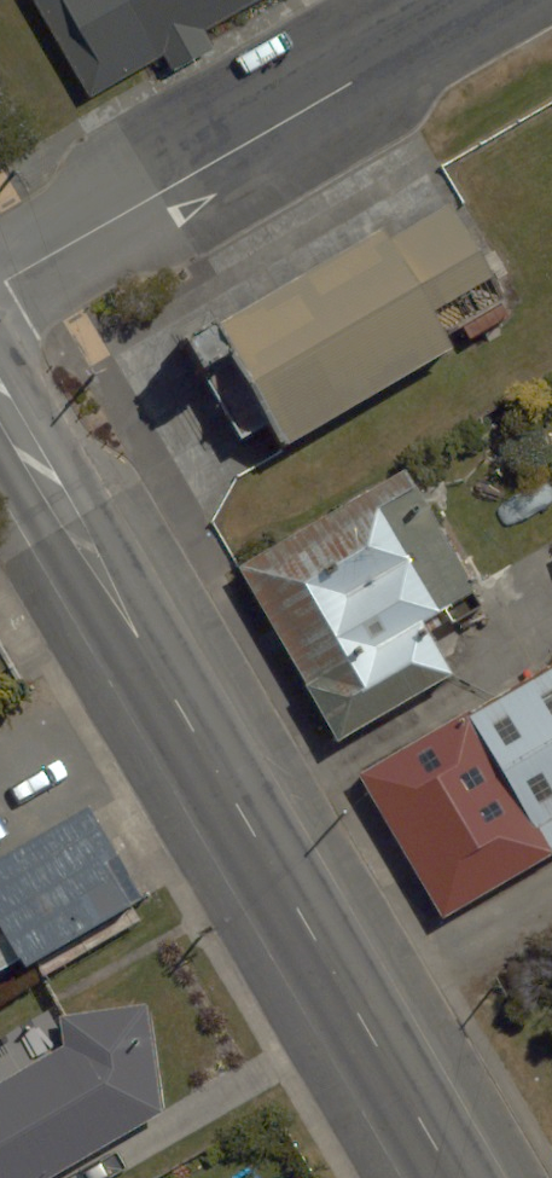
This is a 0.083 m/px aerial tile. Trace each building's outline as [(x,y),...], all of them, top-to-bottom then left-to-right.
[(0,6),(0,41),(58,139),(293,0),(11,0),(0,6)] [(464,355),(391,232),(174,360),(247,483),(464,355)] [(431,622),(484,593),(420,475),(239,573),(334,748),(462,678),(431,622)] [(436,751),(516,887),(551,865),(551,683),(436,751)] [(395,958),(516,887),(436,751),(315,824),(395,958)] [(0,867),(0,944),(20,983),(142,918),(90,820),(0,867)] [(160,1122),(155,1003),(58,1006),(60,1061),(0,1093),(0,1177),(52,1177),(160,1122)]
